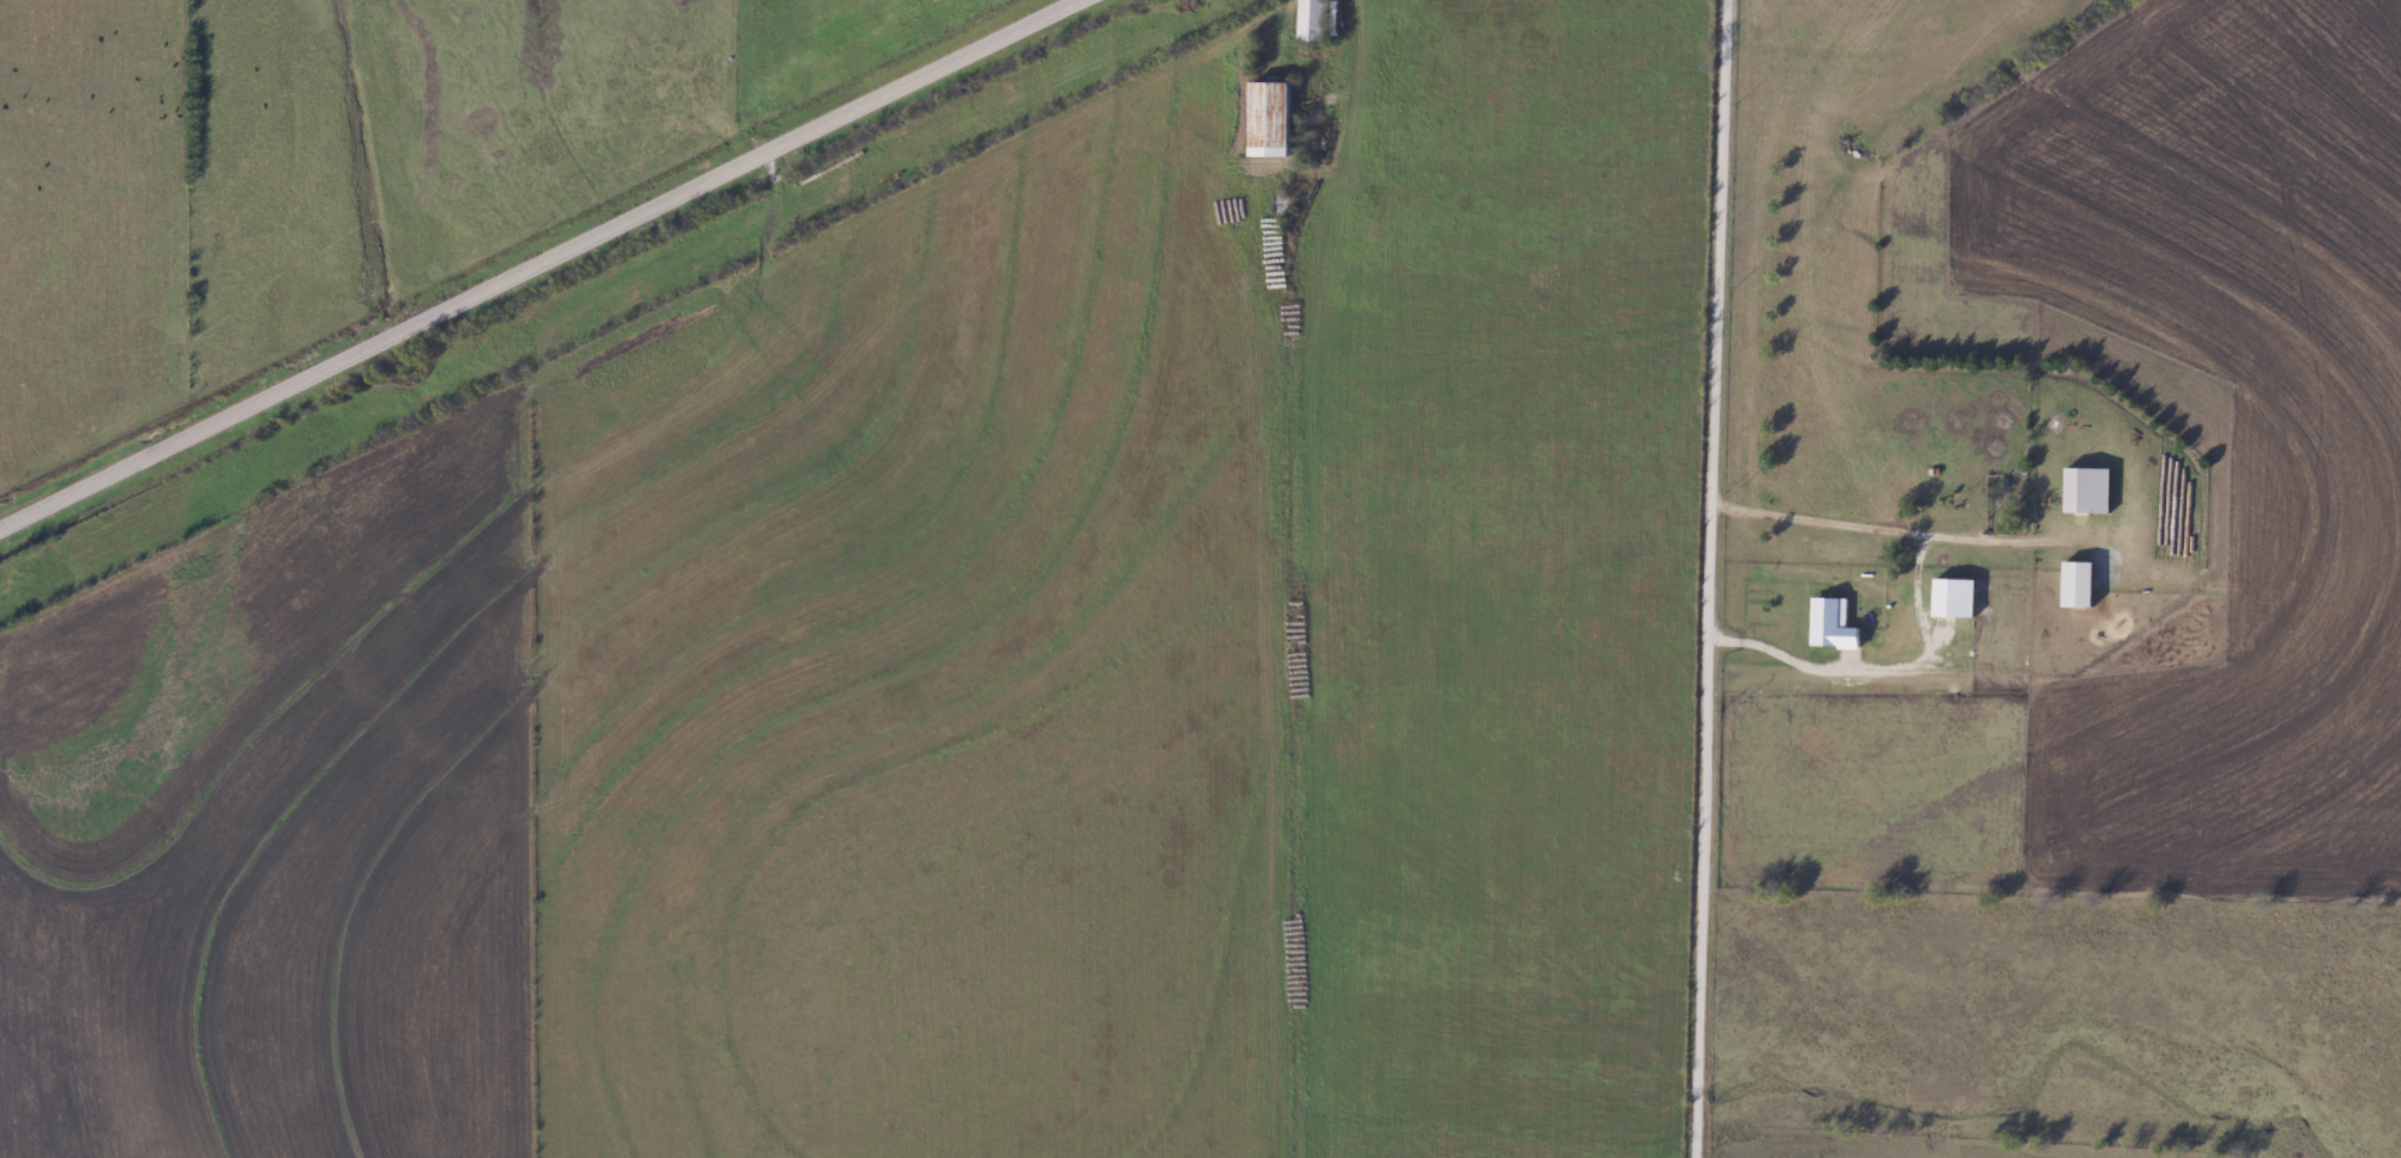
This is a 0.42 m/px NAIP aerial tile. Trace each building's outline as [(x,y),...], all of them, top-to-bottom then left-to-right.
[(1328,43),(1328,0),(1298,0),(1298,43),(1328,43)] [(1291,84),(1252,84),(1252,158),(1291,158),(1291,84)] [(2111,515),(2111,470),(2066,470),(2066,515),(2111,515)]
